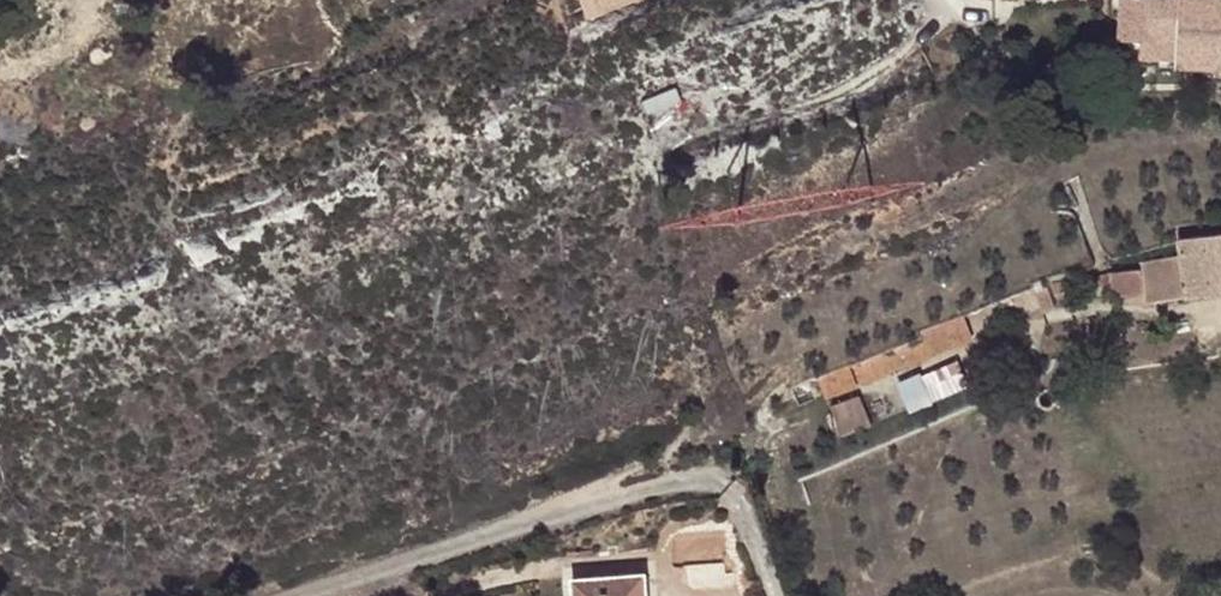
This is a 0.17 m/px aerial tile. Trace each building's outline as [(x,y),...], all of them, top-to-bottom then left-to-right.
[(584,17),(645,2),(644,0),(580,0),(584,17)] [(1117,39),(1141,40),(1140,61),(1220,65),(1220,0),(1120,0),(1117,39)] [(1177,231),(1181,257),(1186,295),(1220,290),(1220,225),(1177,231)] [(1186,295),(1181,257),(1140,263),(1140,268),(1143,290),(1145,301),(1186,295)] [(1143,290),(1140,268),(1113,271),(1094,277),(1095,281),(1086,284),(1087,290),(1112,281),(1115,294),(1143,290)] [(1036,291),(1038,298),(1044,311),(1056,306),(1048,287),(1036,291)] [(963,319),(944,326),(951,346),(970,339),(963,319)] [(944,326),(921,335),(929,355),(951,346),(944,326)] [(921,335),(817,375),(825,394),(929,355),(921,335)] [(913,406),(962,387),(953,362),(903,381),(913,406)] [(865,394),(832,402),(840,432),(872,424),(865,394)] [(573,580),(574,595),(645,595),(643,575),(573,580)]
